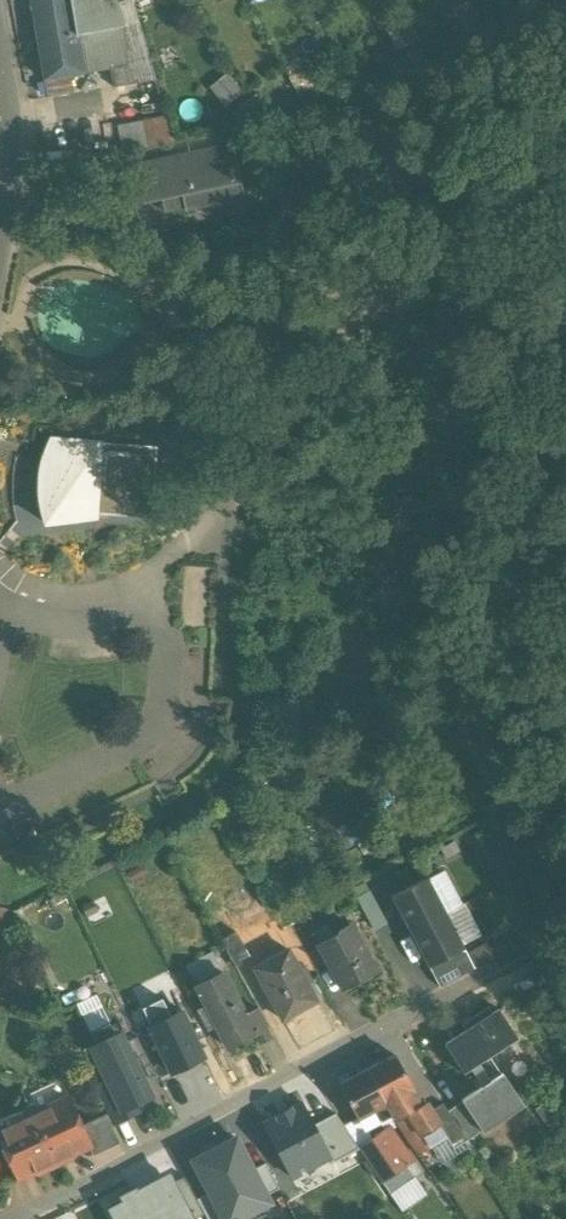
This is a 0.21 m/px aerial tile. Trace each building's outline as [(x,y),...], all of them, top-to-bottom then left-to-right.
[(44,78),(69,74),(83,71),(73,0),(31,0),(44,78)] [(83,71),(110,67),(127,64),(122,23),(138,21),(132,0),(73,0),(83,71)] [(390,27),(397,48),(423,40),(416,18),(390,27)] [(155,77),(138,21),(122,23),(127,64),(110,67),(113,85),(155,77)] [(394,62),(385,45),(376,51),(385,68),(394,62)] [(385,68),(376,51),(364,57),(373,74),(385,68)] [(69,74),(44,78),(47,96),(72,92),(69,74)] [(220,102),(237,95),(228,76),(211,83),(220,102)] [(166,114),(117,123),(122,150),(170,141),(166,114)] [(232,143),(117,168),(125,207),(162,199),(182,195),(185,207),(186,210),(244,197),(232,143)] [(182,195),(162,199),(165,211),(185,207),(182,195)] [(39,503),(44,524),(96,519),(96,515),(151,519),(157,447),(50,440),(42,460),(38,481),(39,503)] [(428,878),(393,897),(411,932),(446,914),(428,878)] [(370,892),(358,898),(362,907),(374,900),(370,892)] [(374,900),(362,907),(375,931),(387,925),(374,900)] [(446,914),(411,932),(430,967),(465,949),(446,914)] [(339,933),(319,944),(344,990),(376,973),(350,925),(338,932),(339,933)] [(251,959),(236,932),(221,941),(236,967),(251,959)] [(485,946),(468,955),(475,969),(492,960),(485,946)] [(465,949),(430,967),(433,973),(468,955),(465,949)] [(289,951),(255,970),(283,1021),(318,1002),(305,978),(299,969),(289,951)] [(210,954),(189,966),(196,978),(217,965),(210,954)] [(468,955),(433,973),(440,988),(475,969),(468,955)] [(305,966),(299,969),(305,978),(310,975),(305,966)] [(247,1017),(225,974),(198,988),(229,1048),(255,1035),(256,1034),(247,1017)] [(483,1087),(462,1100),(463,1102),(482,1131),(484,1133),(524,1106),(503,1074),(502,1075),(490,1056),(518,1038),(499,1010),(493,1014),(489,1007),(462,1025),(466,1031),(445,1045),(464,1073),(471,1069),(483,1087)] [(273,1036),(259,1010),(247,1017),(256,1034),(255,1035),(260,1044),(273,1036)] [(182,1014),(150,1030),(173,1073),(204,1057),(182,1014)] [(91,1033),(97,1046),(117,1038),(110,1024),(91,1033)] [(141,1103),(151,1098),(123,1035),(117,1038),(97,1046),(94,1048),(110,1083),(122,1111),(141,1103)] [(393,1057),(368,1070),(390,1113),(399,1108),(395,1100),(410,1093),(412,1092),(393,1057)] [(368,1070),(339,1086),(357,1119),(360,1118),(367,1114),(371,1123),(381,1118),(390,1113),(368,1070)] [(122,1111),(110,1083),(96,1089),(112,1125),(126,1119),(122,1111)] [(421,1109),(410,1093),(395,1100),(399,1108),(390,1113),(397,1123),(410,1116),(422,1111),(421,1109)] [(68,1098),(33,1114),(55,1163),(89,1147),(90,1147),(81,1128),(68,1098)] [(300,1102),(262,1123),(292,1179),(331,1157),(312,1124),(300,1102)] [(482,1131),(463,1102),(450,1110),(470,1140),(482,1131)] [(141,1103),(122,1111),(126,1119),(144,1110),(141,1103)] [(431,1113),(426,1105),(421,1109),(422,1111),(410,1116),(413,1122),(428,1145),(431,1149),(447,1139),(431,1113)] [(467,1142),(443,1105),(431,1113),(447,1139),(454,1150),(467,1142)] [(335,1111),(312,1124),(331,1157),(333,1160),(358,1146),(335,1111)] [(0,1130),(0,1136),(20,1179),(55,1163),(33,1114),(0,1130)] [(367,1114),(360,1118),(365,1129),(382,1120),(381,1118),(371,1123),(367,1114)] [(107,1115),(93,1122),(105,1148),(120,1142),(107,1115)] [(410,1116),(397,1123),(400,1128),(413,1122),(410,1116)] [(93,1122),(81,1128),(90,1147),(89,1147),(92,1154),(105,1148),(93,1122)] [(413,1122),(400,1128),(417,1153),(428,1145),(413,1122)] [(404,1149),(390,1128),(383,1133),(397,1154),(404,1149)] [(397,1154),(383,1133),(359,1148),(381,1181),(405,1165),(397,1154)] [(220,1217),(221,1218),(232,1218),(267,1201),(264,1194),(252,1171),(234,1136),(190,1159),(208,1193),(220,1217)] [(412,1160),(404,1149),(397,1154),(405,1165),(412,1160)] [(416,1167),(412,1160),(405,1165),(409,1171),(416,1167)] [(252,1171),(264,1194),(278,1187),(266,1164),(252,1171)] [(405,1165),(381,1181),(388,1191),(412,1175),(409,1171),(405,1165)] [(173,1184),(168,1173),(118,1199),(120,1202),(107,1208),(112,1218),(191,1218),(173,1184)] [(173,1184),(191,1218),(192,1218),(205,1212),(197,1199),(187,1178),(173,1184)] [(197,1199),(205,1212),(208,1218),(216,1218),(220,1217),(208,1193),(197,1199)]
